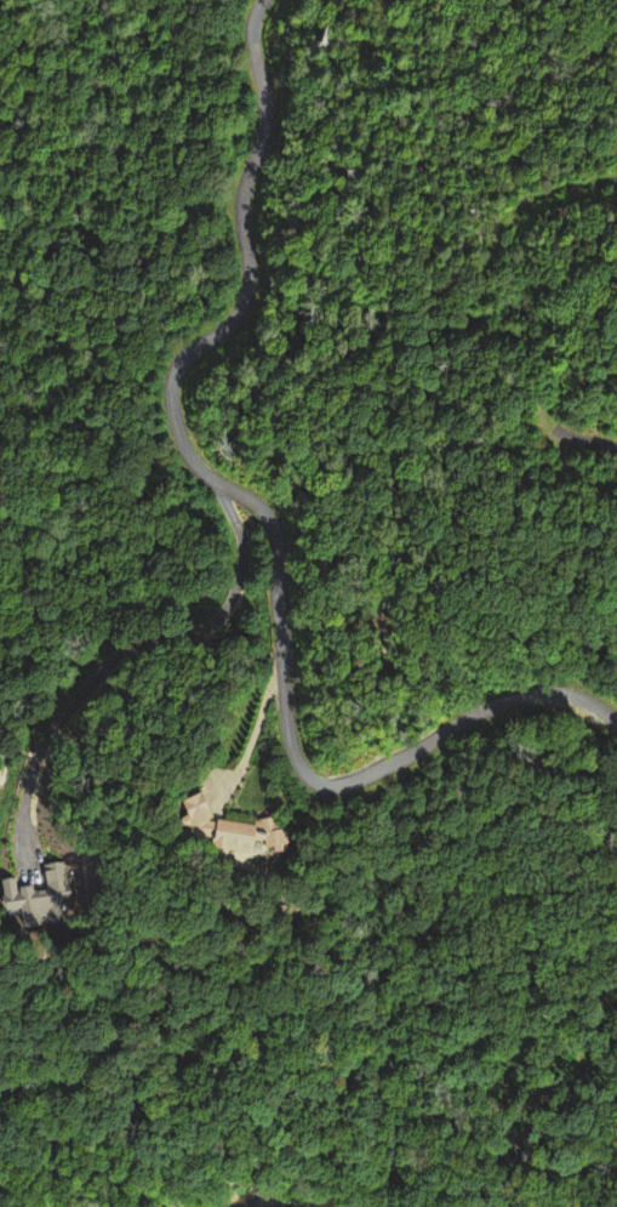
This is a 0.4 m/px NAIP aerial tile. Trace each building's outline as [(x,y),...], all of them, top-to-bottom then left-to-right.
[(193,820),(194,798),(174,797),(171,846),(242,851),(242,849),(275,851),(276,830),(265,829),(266,819),(252,818),(251,824),(193,820)] [(57,923),(55,900),(64,899),(61,862),(39,864),(41,891),(7,893),(6,879),(0,879),(0,910),(9,909),(10,926),(57,923)]
